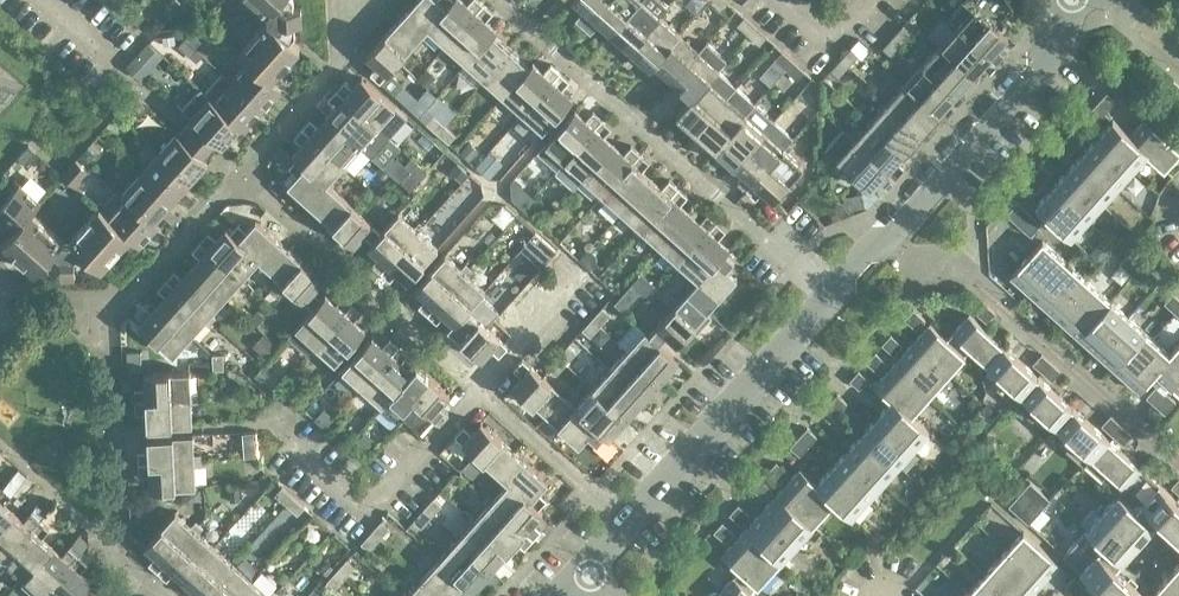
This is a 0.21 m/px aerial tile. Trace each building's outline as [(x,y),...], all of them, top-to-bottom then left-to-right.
[(164,9),(172,16),(183,3),(179,0),(172,0),(164,9)] [(250,60),(281,88),(287,81),(277,73),(300,47),(290,39),(296,33),(295,21),(302,21),(301,6),(294,7),(294,0),(255,0),(269,13),(269,19),(240,51),(250,60)] [(397,22),(418,40),(428,28),(443,41),(438,46),(443,50),(485,4),(481,0),(471,0),(468,3),(464,0),(417,0),(397,22)] [(593,16),(607,0),(575,0),(593,16)] [(593,16),(612,33),(642,0),(607,0),(593,16)] [(612,33),(631,50),(661,17),(642,0),(612,33)] [(728,2),(726,0),(710,0),(721,10),(728,2)] [(967,0),(965,0),(949,18),(957,25),(999,62),(1007,53),(999,46),(1008,35),(1004,31),(1012,23),(1004,16),(995,25),(967,0)] [(1008,0),(967,0),(995,25),(1004,16),(1013,5),(1008,0)] [(183,3),(172,16),(178,22),(189,9),(183,3)] [(485,4),(443,50),(446,53),(450,48),(466,62),(496,29),(486,20),(494,12),(485,4)] [(756,26),(744,16),(737,24),(749,35),(756,26)] [(661,17),(631,50),(650,67),(680,34),(661,17)] [(378,65),(371,72),(381,81),(418,40),(397,22),(367,55),(378,65)] [(911,32),(903,24),(892,36),(900,43),(911,32)] [(999,62),(957,25),(940,44),(974,74),(982,65),(990,72),(999,62)] [(756,26),(749,35),(759,44),(767,36),(756,26)] [(496,29),(466,62),(485,79),(512,50),(493,33),(497,30),(496,29)] [(203,41),(191,30),(185,37),(197,48),(203,41)] [(680,34),(650,67),(651,68),(655,64),(673,80),(699,51),(680,34)] [(900,43),(892,36),(882,47),(890,55),(900,43)] [(197,48),(185,37),(178,44),(190,55),(197,48)] [(143,75),(166,53),(152,38),(129,60),(143,75)] [(974,74),(940,44),(923,63),(957,93),(974,74)] [(859,54),(851,47),(840,58),(849,66),(859,54)] [(512,50),(485,79),(504,96),(535,63),(534,62),(530,66),(512,50)] [(794,60),(782,50),(775,58),(786,68),(794,60)] [(699,51),(673,80),(691,96),(676,113),(677,113),(718,68),(699,51)] [(849,66),(840,58),(830,69),(838,77),(849,66)] [(250,60),(232,80),(263,108),(281,88),(250,60)] [(794,60),(786,68),(787,69),(778,78),(793,92),(802,82),(798,78),(805,70),(794,60)] [(535,63),(504,96),(519,109),(514,114),(519,118),(561,72),(552,63),(544,72),(535,63)] [(957,93),(923,63),(906,82),(939,112),(957,93)] [(696,130),(737,85),(718,68),(677,113),(696,130)] [(155,71),(148,78),(160,89),(167,82),(155,71)] [(561,72),(519,118),(522,121),(527,116),(543,131),(573,98),(563,88),(570,80),(561,72)] [(396,107),(362,76),(353,87),(345,80),(337,89),(378,126),(396,107)] [(232,80),(214,100),(213,100),(241,125),(244,129),(263,108),(232,80)] [(939,112),(906,82),(889,101),(922,131),(939,112)] [(715,148),(756,102),(737,85),(696,130),(715,148)] [(213,100),(214,100),(201,88),(182,109),(191,117),(223,145),(241,125),(213,100)] [(378,126),(336,89),(328,98),(337,105),(328,115),(361,145),(373,156),(390,137),(378,126)] [(1104,113),(1116,101),(1106,92),(1095,105),(1104,113)] [(140,112),(147,104),(135,93),(128,101),(140,112)] [(922,131),(889,101),(872,120),(905,150),(922,131)] [(734,165),(775,119),(756,102),(715,148),(734,165)] [(1104,113),(1095,105),(1087,113),(1097,122),(1104,113)] [(565,160),(603,119),(593,111),(586,119),(575,110),(538,151),(558,169),(561,166),(565,160)] [(433,114),(426,122),(438,132),(445,125),(433,114)] [(361,145),(328,115),(319,125),(311,118),(303,127),(344,164),(361,145)] [(223,145),(191,117),(178,132),(209,160),(223,145)] [(603,119),(565,160),(561,166),(564,169),(569,163),(584,177),(614,144),(604,135),(612,127),(603,119)] [(746,190),(784,148),(794,136),(775,119),(734,165),(744,173),(737,182),(746,190)] [(1112,120),(1165,168),(1178,152),(1178,149),(1145,119),(1130,135),(1113,119),(1112,120)] [(905,150),(872,120),(855,139),(896,177),(904,168),(896,160),(905,150)] [(1165,168),(1112,120),(1097,137),(1132,169),(1147,153),(1164,169),(1165,168)] [(445,125),(438,132),(449,142),(456,135),(445,125)] [(327,183),(344,164),(303,127),(294,136),(302,143),(293,154),(297,158),(289,167),(297,174),(288,184),(355,244),(364,234),(373,242),(369,246),(380,255),(372,263),(381,271),(419,229),(399,212),(381,231),(327,183)] [(1074,147),(1083,137),(1073,129),(1064,139),(1074,147)] [(209,160),(178,132),(159,153),(191,181),(209,160)] [(1132,169),(1097,137),(1082,154),(1117,186),(1132,169)] [(896,177),(855,139),(837,159),(870,189),(880,179),(888,186),(896,177)] [(1074,147),(1064,139),(1056,148),(1065,156),(1074,147)] [(28,144),(17,156),(25,163),(36,151),(28,144)] [(614,144),(584,177),(599,191),(594,196),(599,200),(603,194),(641,153),(632,145),(624,153),(614,144)] [(784,148),(746,190),(756,198),(763,190),(773,199),(803,166),(784,148)] [(191,181),(159,153),(141,173),(173,201),(177,196),(189,207),(195,199),(184,189),(191,181)] [(641,153),(603,194),(599,200),(602,203),(607,197),(623,212),(652,178),(642,169),(650,161),(641,153)] [(1117,186),(1082,154),(1067,171),(1102,203),(1117,186)] [(89,170),(76,158),(75,158),(61,174),(77,188),(82,182),(80,180),(89,170)] [(1044,181),(1052,172),(1042,163),(1034,172),(1044,181)] [(1102,203),(1067,171),(1051,188),(1087,220),(1102,203)] [(1044,181),(1034,172),(1026,181),(1035,190),(1044,181)] [(141,173),(123,193),(126,196),(127,197),(127,196),(155,221),(155,220),(162,213),(173,224),(180,216),(168,206),(173,201),(141,173)] [(652,178),(623,212),(637,225),(632,230),(637,234),(642,229),(679,187),(670,179),(662,187),(652,178)] [(12,232),(13,233),(33,212),(41,202),(20,183),(0,205),(0,221),(12,232)] [(679,187),(642,229),(637,234),(640,237),(645,232),(660,245),(690,212),(681,203),(688,195),(679,187)] [(1087,220),(1051,188),(1036,205),(1071,237),(1087,220)] [(119,203),(126,196),(123,193),(118,189),(111,197),(119,203)] [(127,197),(109,216),(109,217),(141,245),(159,224),(155,220),(155,221),(127,196),(127,197)] [(1030,235),(1041,223),(1017,201),(1006,213),(1030,235)] [(0,246),(0,257),(2,259),(11,249),(36,271),(44,262),(50,267),(61,266),(62,274),(76,273),(75,265),(88,265),(92,259),(102,268),(125,242),(135,251),(140,245),(109,217),(109,216),(100,207),(70,240),(64,240),(33,212),(13,233),(0,246)] [(690,212),(660,245),(676,259),(671,264),(675,268),(680,263),(717,221),(708,213),(700,221),(690,212)] [(239,223),(231,232),(230,232),(260,259),(259,259),(271,270),(290,249),(256,220),(247,230),(239,223)] [(717,221),(680,263),(675,268),(678,271),(683,266),(698,279),(699,280),(726,251),(729,247),(719,238),(726,229),(717,221)] [(230,232),(231,232),(227,228),(217,239),(209,231),(201,241),(247,282),(250,278),(246,274),(259,259),(260,259),(230,232)] [(419,229),(381,271),(391,280),(398,272),(408,281),(438,247),(419,229)] [(247,282),(201,241),(192,250),(200,257),(192,267),(225,297),(239,282),(244,286),(247,282)] [(1043,241),(1011,276),(1054,314),(1086,279),(1043,241)] [(519,280),(538,260),(523,247),(505,267),(519,280)] [(311,350),(353,303),(344,295),(337,303),(326,293),(322,298),(313,290),(323,279),(290,249),(271,270),(314,308),(289,336),(308,353),(311,350)] [(699,280),(698,279),(687,292),(708,310),(737,277),(727,268),(735,259),(726,251),(699,280)] [(1141,281),(1149,271),(1128,252),(1119,262),(1141,281)] [(446,254),(416,288),(426,297),(419,305),(428,313),(466,272),(446,254)] [(225,297),(192,267),(183,277),(175,270),(166,279),(213,320),(216,317),(212,312),(225,297)] [(641,268),(617,300),(630,310),(654,278),(641,268)] [(466,272),(428,313),(437,321),(445,313),(454,321),(455,322),(468,308),(469,308),(486,289),(466,272)] [(213,320),(166,279),(158,288),(166,295),(158,305),(191,335),(205,320),(209,324),(213,320)] [(1086,279),(1054,314),(1097,352),(1128,317),(1086,279)] [(687,292),(650,334),(660,343),(667,334),(678,344),(708,310),(687,292)] [(1173,293),(1164,302),(1178,315),(1178,298),(1173,293)] [(995,311),(983,301),(974,310),(986,321),(995,311)] [(353,303),(311,350),(314,353),(319,348),(335,363),(365,329),(355,320),(362,311),(353,303)] [(191,335),(158,305),(140,325),(173,355),(191,335)] [(611,314),(603,307),(593,318),(601,325),(611,314)] [(455,322),(454,321),(448,328),(482,358),(492,348),(500,355),(508,345),(469,308),(468,308),(455,322)] [(917,329),(925,319),(913,308),(905,318),(917,329)] [(947,339),(945,340),(964,357),(971,348),(987,363),(1004,345),(969,314),(947,339)] [(1097,352),(1140,390),(1155,373),(1178,395),(1178,343),(1169,354),(1128,317),(1097,352)] [(601,325),(593,318),(583,329),(591,336),(601,325)] [(930,323),(914,341),(949,372),(964,357),(945,340),(947,339),(930,323)] [(645,330),(628,349),(661,380),(668,372),(664,368),(675,356),(660,343),(650,334),(645,330)] [(894,354),(902,344),(891,334),(882,343),(894,354)] [(373,336),(343,369),(358,382),(353,388),(358,392),(400,345),(391,337),(383,345),(373,336)] [(914,341),(894,363),(930,394),(949,372),(914,341)] [(400,345),(358,392),(361,395),(366,389),(383,405),(400,385),(399,384),(412,370),(411,369),(402,362),(409,353),(400,345)] [(577,352),(569,345),(559,356),(567,363),(577,352)] [(1004,345),(987,363),(1004,378),(997,386),(1014,402),(1038,376),(1004,345)] [(661,380),(628,349),(611,368),(640,395),(650,384),(654,387),(661,380)] [(878,372),(887,362),(875,351),(867,361),(878,372)] [(214,369),(224,368),(223,353),(213,354),(214,369)] [(1051,379),(1060,370),(1041,353),(1033,363),(1051,379)] [(567,363),(559,356),(549,368),(557,375),(567,363)] [(562,394),(523,359),(514,368),(522,375),(513,386),(544,414),(562,394)] [(416,363),(411,369),(412,370),(399,384),(400,385),(440,421),(449,411),(441,404),(450,393),(416,363)] [(892,400),(893,399),(911,415),(930,394),(894,363),(875,384),(892,400)] [(264,366),(255,377),(261,382),(270,372),(264,366)] [(640,395),(611,368),(593,387),(627,418),(634,410),(630,406),(640,395)] [(135,387),(136,399),(192,396),(190,370),(145,372),(146,386),(135,387)] [(859,388),(868,378),(858,370),(850,379),(859,388)] [(1038,376),(1014,402),(1032,418),(1040,410),(1056,425),(1073,407),(1038,376)] [(1165,413),(1175,401),(1157,384),(1146,396),(1165,413)] [(593,387),(576,407),(606,433),(616,422),(620,426),(627,418),(593,387)] [(830,421),(847,402),(837,393),(820,412),(830,421)] [(562,394),(544,414),(575,442),(585,431),(597,442),(606,433),(576,407),(562,394)] [(192,396),(136,399),(137,412),(147,411),(148,425),(193,423),(192,396)] [(892,400),(877,416),(912,448),(929,429),(911,415),(893,399),(892,400)] [(320,410),(314,404),(310,408),(317,414),(320,410)] [(1073,407),(1056,425),(1073,440),(1066,448),(1084,465),(1108,438),(1073,407)] [(1123,444),(1132,434),(1110,414),(1101,424),(1123,444)] [(877,416),(862,433),(898,464),(912,448),(877,416)] [(515,452),(482,422),(472,432),(464,425),(455,435),(497,472),(515,452)] [(800,455),(817,435),(807,427),(790,445),(800,455)] [(193,433),(148,435),(149,449),(138,450),(139,462),(195,459),(193,433)] [(862,433),(847,450),(882,481),(898,464),(862,433)] [(1108,438),(1084,465),(1102,480),(1109,472),(1125,486),(1141,468),(1108,438)] [(847,450),(832,466),(867,498),(882,481),(847,450)] [(548,481),(515,452),(497,472),(509,483),(509,482),(539,509),(539,508),(547,499),(539,492),(548,481)] [(195,459),(139,462),(139,474),(151,474),(151,488),(196,486),(195,459)] [(780,482),(788,472),(776,461),(767,471),(780,482)] [(832,466),(817,483),(835,500),(851,515),(867,498),(832,466)] [(800,468),(777,494),(812,525),(835,500),(817,483),(800,468)] [(1064,554),(1085,573),(1110,595),(1178,595),(1178,501),(1142,468),(1141,468),(1125,486),(1089,526),(1064,554)] [(0,489),(0,528),(15,511),(4,502),(12,494),(11,493),(23,480),(14,472),(3,485),(0,489)] [(764,499),(773,489),(760,478),(752,488),(764,499)] [(1009,505),(1028,522),(1049,499),(1030,481),(1009,505)] [(509,482),(509,483),(495,498),(489,493),(486,496),(533,539),(542,529),(534,522),(543,511),(539,508),(539,509),(509,482)] [(305,506),(283,486),(276,494),(298,514),(305,506)] [(777,494),(762,510),(797,542),(812,525),(777,494)] [(533,539),(486,496),(482,500),(488,505),(475,520),(508,550),(517,541),(525,548),(533,539)] [(424,510),(431,516),(442,505),(434,498),(424,510)] [(738,503),(732,511),(729,513),(742,524),(750,515),(738,503)] [(424,510),(423,511),(414,520),(422,527),(431,516),(424,510)] [(762,510),(746,528),(781,559),(797,542),(762,510)] [(0,528),(0,558),(4,562),(41,520),(32,511),(24,520),(15,511),(0,528)] [(149,562),(158,570),(200,523),(195,520),(191,525),(176,511),(146,545),(156,554),(149,562)] [(41,520),(4,562),(23,579),(53,545),(43,536),(50,528),(41,520)] [(475,520),(458,539),(491,569),(508,550),(475,520)] [(390,528),(382,521),(371,532),(379,539),(390,528)] [(726,542),(735,532),(722,521),(714,531),(726,542)] [(200,523),(158,570),(167,579),(175,571),(184,579),(214,545),(199,532),(204,527),(200,523)] [(723,554),(740,569),(741,567),(759,584),(781,559),(746,528),(723,554)] [(1023,530),(1001,556),(1036,587),(1059,563),(1023,530)] [(379,539),(371,532),(362,543),(370,550),(379,539)] [(23,579),(42,595),(79,554),(79,553),(88,543),(79,535),(62,554),(53,545),(23,579)] [(491,569),(458,539),(440,558),(470,584),(469,586),(473,589),(491,569)] [(184,579),(203,595),(233,562),(214,545),(184,579)] [(42,595),(76,595),(87,584),(91,580),(81,570),(88,562),(79,554),(42,595)] [(984,574),(1008,595),(1029,595),(1036,587),(1001,556),(984,574)] [(423,577),(444,595),(460,595),(469,586),(470,584),(440,558),(423,577)] [(355,566),(348,559),(338,570),(346,577),(355,566)] [(327,575),(334,567),(327,560),(320,568),(327,575)] [(203,595),(238,595),(252,580),(233,562),(203,595)] [(720,595),(757,595),(752,592),(759,584),(741,567),(740,569),(717,594),(720,595)] [(346,577),(338,570),(328,581),(335,588),(346,577)] [(965,595),(1008,595),(984,574),(965,595)] [(1074,576),(1065,585),(1077,595),(1089,595),(1093,592),(1074,576)] [(407,595),(444,595),(423,577),(407,595)] [(238,595),(272,595),(276,592),(272,588),(267,593),(252,580),(238,595)] [(96,592),(87,584),(76,595),(93,595),(96,592)]
